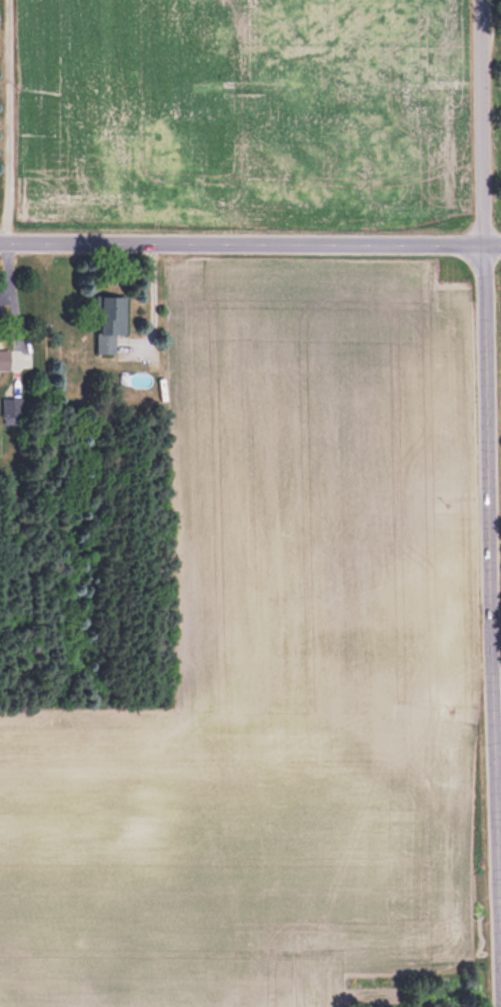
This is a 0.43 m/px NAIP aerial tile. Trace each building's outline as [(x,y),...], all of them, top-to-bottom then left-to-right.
[(125,333),(125,294),(96,294),(97,353),(115,352),(115,333),(125,333)] [(3,398),(3,423),(21,423),(21,398),(3,398)]
